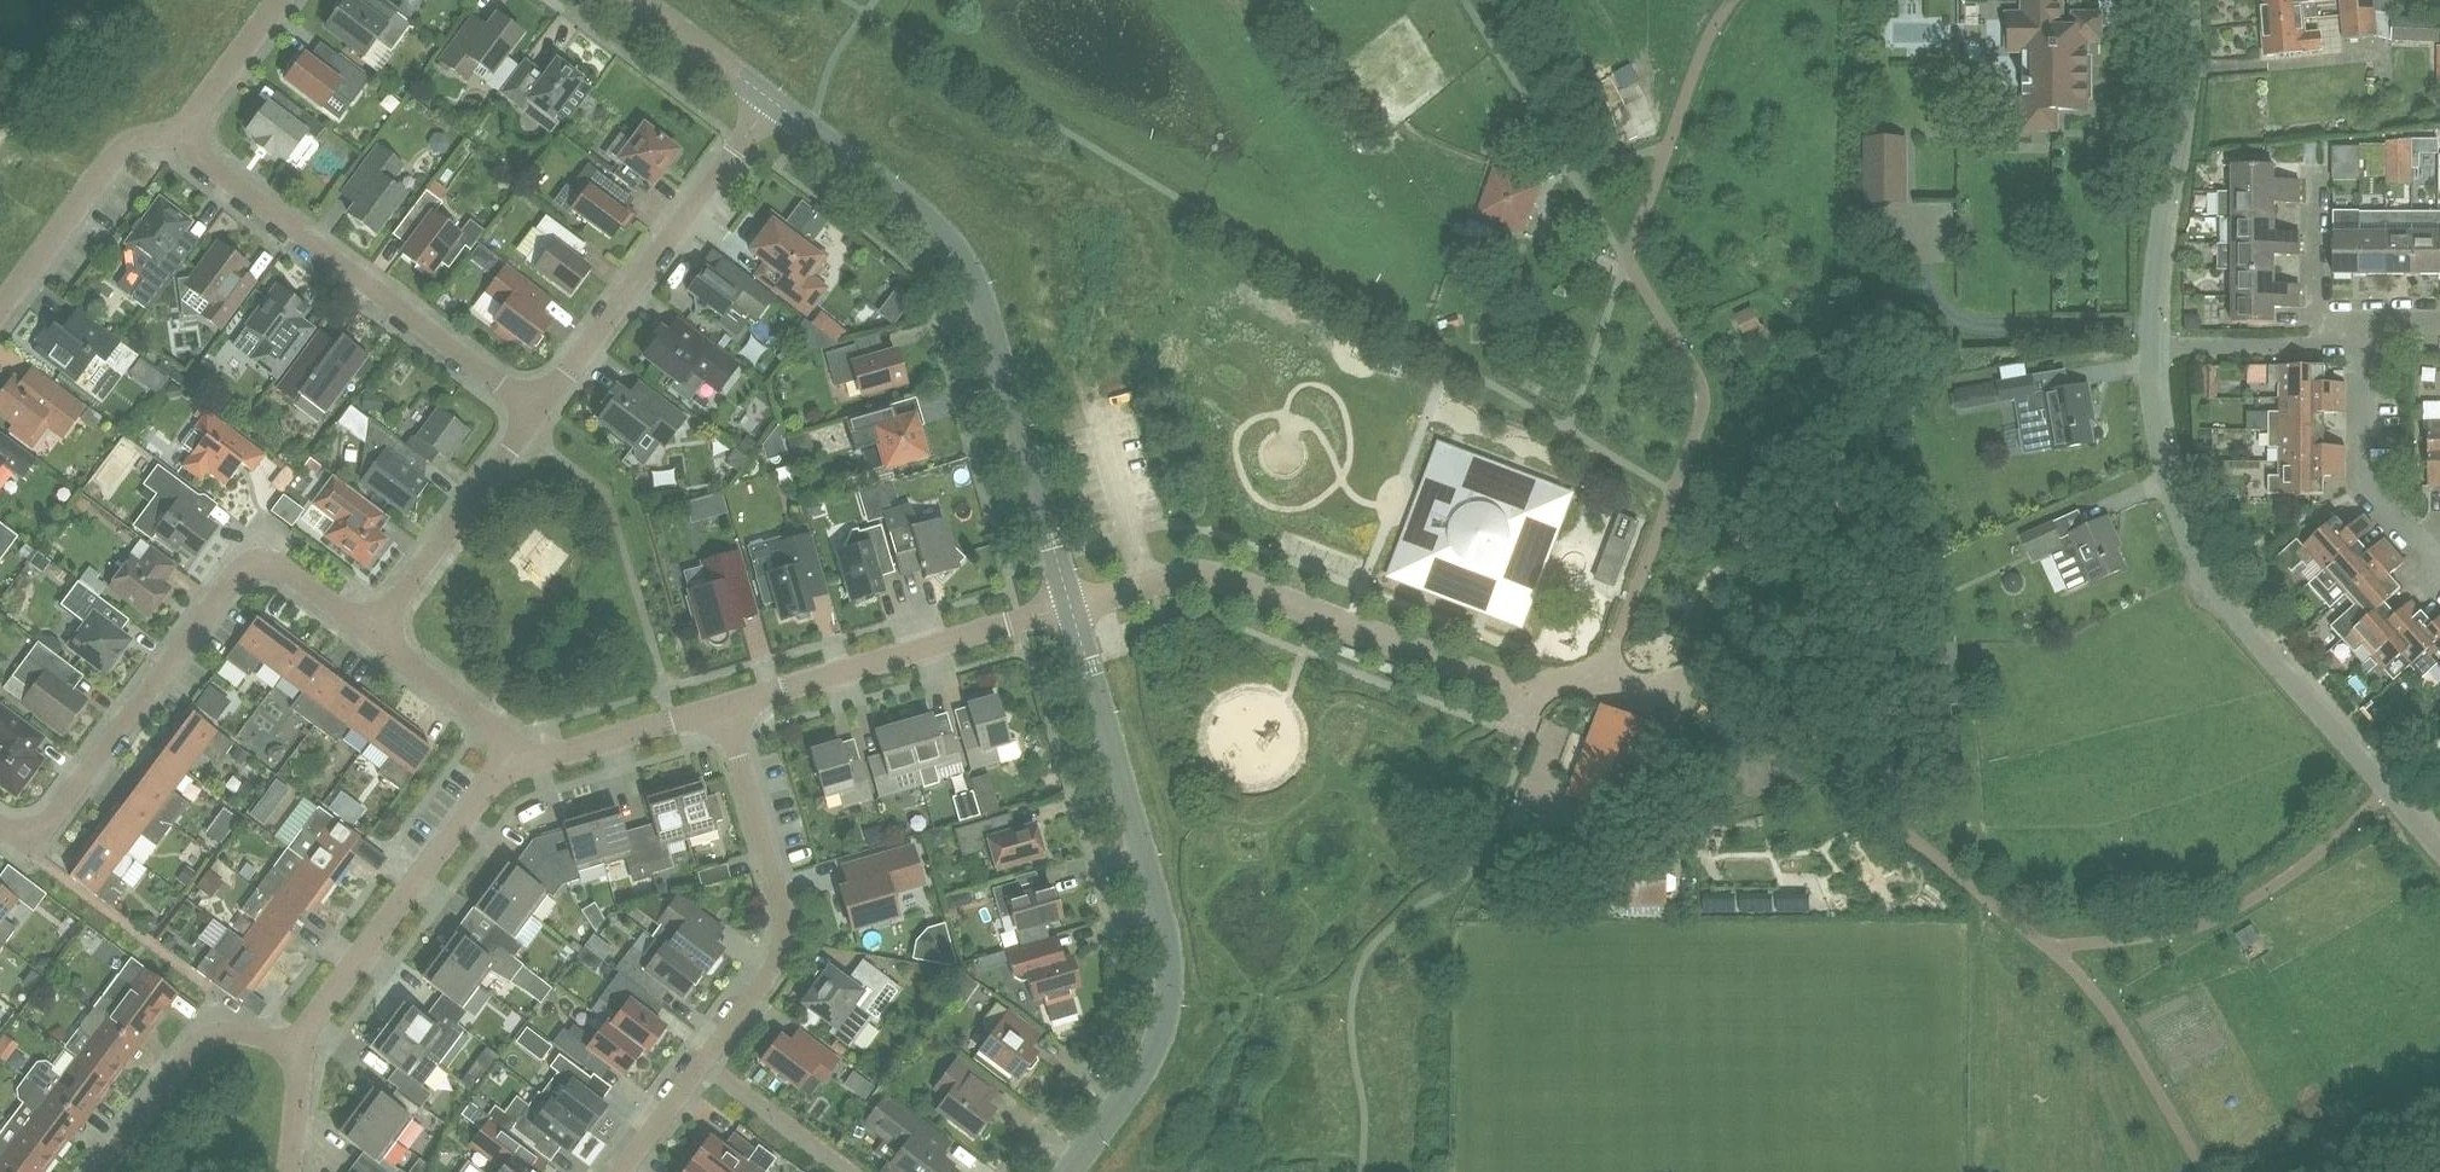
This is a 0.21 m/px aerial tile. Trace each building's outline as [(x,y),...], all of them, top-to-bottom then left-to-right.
[(411,24),(380,0),(366,0),(361,7),(351,0),(338,0),(332,8),(336,11),(325,26),(364,55),(375,40),(390,52),(411,24)] [(408,15),(420,0),(388,0),(408,15)] [(1930,14),(1930,0),(1896,0),(1898,43),(1952,40),(1950,13),(1930,14)] [(2023,13),(2005,13),(2005,51),(2032,51),(2032,81),(2023,81),(2023,130),(2056,130),(2056,110),(2087,110),(2087,38),(2086,38),(2086,28),(2076,28),(2076,27),(2061,27),(2061,0),(2023,0),(2023,13)] [(2262,23),(2303,19),(2319,17),(2318,6),(2335,5),(2335,0),(2260,0),(2262,23)] [(2341,15),(2375,12),(2374,0),(2340,0),(2341,15)] [(2426,13),(2439,12),(2439,0),(2425,0),(2426,13)] [(2375,12),(2341,15),(2344,40),(2377,36),(2375,14),(2375,12)] [(2394,14),(2391,41),(2439,45),(2439,18),(2394,14)] [(441,61),(438,64),(447,71),(450,67),(466,79),(478,64),(491,74),(485,81),(499,92),(520,65),(505,54),(521,33),(496,15),(472,46),(458,36),(441,60),(441,61)] [(2319,33),(2305,34),(2303,19),(2262,23),(2265,55),(2321,50),(2319,33)] [(1629,38),(1614,47),(1623,60),(1638,51),(1629,38)] [(369,79),(337,55),(326,70),(304,54),(302,57),(300,55),(297,56),(289,65),(290,68),(292,70),(285,80),(321,107),(338,120),(351,104),(369,79)] [(520,65),(499,92),(521,108),(527,100),(552,119),(555,114),(567,122),(593,88),(581,79),(572,71),(571,65),(564,60),(558,61),(556,59),(544,75),(524,59),(520,65)] [(1638,81),(1630,65),(1615,74),(1623,89),(1638,81)] [(318,141),(327,129),(296,107),(287,118),(267,103),(265,106),(259,107),(254,114),(255,120),(246,131),(258,140),(255,144),(270,155),(273,151),(285,160),(306,132),(318,141)] [(652,184),(677,151),(643,125),(609,172),(631,188),(634,184),(638,187),(644,178),(652,184)] [(1906,203),(1905,139),(1867,140),(1867,203),(1906,203)] [(2386,144),(2386,154),(2399,154),(2400,183),(2413,183),(2412,167),(2412,153),(2412,139),(2402,140),(2386,142),(2386,144)] [(2438,153),(2437,139),(2412,139),(2412,153),(2438,153)] [(2386,154),(2386,144),(2360,144),(2360,156),(2360,158),(2386,158),(2386,156),(2386,154)] [(348,213),(351,216),(351,218),(352,220),(355,223),(358,225),(361,226),(365,226),(375,233),(404,195),(388,183),(402,164),(377,146),(356,175),(342,192),(356,202),(348,213)] [(622,205),(630,195),(587,164),(569,187),(581,196),(570,210),(609,239),(619,226),(624,230),(632,219),(623,212),(622,205)] [(2299,192),(2299,179),(2274,179),(2274,165),(2232,165),(2232,192),(2299,192)] [(1538,186),(1495,170),(1479,214),(1523,229),(1538,186)] [(465,245),(455,238),(459,234),(433,214),(442,202),(426,190),(406,216),(421,228),(402,254),(428,274),(439,260),(448,267),(465,245)] [(2274,218),(2274,203),(2299,203),(2299,192),(2232,192),(2222,192),(2222,218),(2232,218),(2274,218)] [(126,272),(116,284),(130,294),(129,296),(148,311),(184,262),(169,250),(190,222),(159,199),(142,222),(138,219),(131,228),(132,235),(126,243),(128,245),(123,252),(126,272)] [(2360,232),(2360,213),(2333,213),(2334,274),(2360,274),(2360,232)] [(2387,274),(2386,213),(2360,213),(2360,232),(2360,274),(2387,274)] [(2413,274),(2413,213),(2386,213),(2387,274),(2413,274)] [(2439,274),(2439,232),(2439,213),(2413,213),(2413,274),(2439,274)] [(564,250),(574,236),(545,215),(535,229),(544,235),(525,260),(570,294),(589,268),(564,250)] [(782,229),(785,225),(771,215),(758,233),(761,235),(750,251),(766,262),(755,276),(806,314),(825,288),(809,276),(822,259),(782,229)] [(2299,244),(2299,232),(2274,231),(2274,218),(2232,218),(2222,218),(2222,244),(2232,244),(2299,244)] [(210,304),(202,315),(219,328),(240,300),(253,283),(240,273),(246,264),(217,242),(185,285),(210,304)] [(2274,270),(2274,255),(2299,255),(2299,244),(2232,244),(2232,270),(2274,270)] [(496,260),(478,246),(469,258),(483,269),(491,268),(496,260)] [(754,322),(774,295),(728,261),(719,272),(722,274),(719,278),(704,268),(698,275),(692,276),(693,283),(687,291),(694,296),(695,306),(701,310),(710,308),(722,317),(731,305),(754,322)] [(550,321),(521,300),(532,286),(506,267),(485,294),(503,308),(493,321),(496,323),(494,325),(494,331),(507,340),(512,339),(514,336),(529,348),(550,321)] [(2299,296),(2299,284),(2274,284),(2274,270),(2232,270),(2232,296),(2299,296)] [(2201,318),(2231,317),(2229,271),(2200,272),(2201,318)] [(247,325),(262,336),(264,345),(253,360),(278,379),(311,335),(291,320),(302,306),(276,286),(247,325)] [(893,323),(912,298),(897,287),(878,312),(893,323)] [(2274,322),(2274,307),(2299,307),(2299,296),(2232,296),(2232,322),(2274,322)] [(1733,317),(1741,333),(1760,326),(1753,309),(1733,317)] [(137,355),(120,342),(76,310),(61,330),(53,324),(33,351),(75,382),(82,387),(102,402),(121,376),(137,355)] [(820,312),(811,324),(838,344),(847,333),(820,312)] [(2199,329),(2199,314),(2185,314),(2185,329),(2199,329)] [(797,330),(796,333),(830,347),(838,344),(811,324),(804,318),(802,321),(800,324),(798,327),(797,330)] [(737,365),(724,355),(676,319),(666,332),(660,327),(650,340),(654,343),(643,356),(679,383),(690,370),(718,391),(737,365)] [(368,355),(341,335),(321,362),(305,350),(276,389),(293,401),(298,394),(325,413),(368,355)] [(896,355),(895,351),(859,361),(855,345),(825,353),(835,386),(856,380),(860,395),(904,382),(900,369),(903,366),(904,362),(903,358),(900,355),(896,355)] [(2424,374),(2439,391),(2439,360),(2439,359),(2424,374)] [(2214,374),(2214,365),(2201,365),(2198,365),(2198,379),(2209,379),(2214,374)] [(2325,384),(2325,366),(2269,366),(2269,385),(2280,385),(2280,398),(2346,399),(2346,384),(2325,384)] [(157,392),(167,378),(154,369),(144,383),(157,392)] [(2034,394),(2031,377),(1998,383),(2001,402),(2016,399),(2035,396),(2034,394)] [(13,378),(10,381),(7,380),(3,380),(0,382),(0,391),(1,393),(0,395),(0,413),(23,431),(27,432),(31,432),(34,430),(41,420),(62,436),(82,409),(48,383),(38,396),(13,378)] [(1927,391),(1925,381),(1906,385),(1909,402),(1919,400),(1927,391)] [(182,389),(172,382),(164,393),(170,397),(177,396),(182,389)] [(684,418),(637,383),(628,396),(615,387),(593,416),(612,430),(609,434),(625,446),(628,442),(634,446),(645,431),(664,445),(684,418)] [(2092,443),(2086,406),(2091,406),(2087,385),(2034,394),(2035,396),(2016,399),(2021,429),(2034,426),(2038,450),(2054,447),(2054,449),(2092,443)] [(1974,404),(1971,388),(1957,390),(1960,407),(1974,404)] [(380,410),(381,394),(365,393),(364,408),(380,410)] [(2325,431),(2325,413),(2346,413),(2346,399),(2280,398),(2280,412),(2269,412),(2269,430),(2325,431)] [(926,456),(914,415),(895,420),(891,405),(851,416),(846,418),(855,451),(877,444),(884,468),(926,456)] [(101,417),(89,408),(81,419),(93,428),(101,417)] [(447,458),(467,431),(437,409),(417,436),(411,436),(405,444),(430,464),(439,452),(447,458)] [(207,471),(225,485),(241,464),(252,472),(264,455),(207,412),(194,428),(191,429),(181,442),(181,447),(191,454),(182,467),(200,480),(207,471)] [(399,463),(409,448),(383,428),(370,420),(368,448),(363,480),(406,512),(427,484),(399,463)] [(2430,421),(2431,487),(2439,487),(2439,421),(2430,421)] [(2207,444),(2207,429),(2199,429),(2198,429),(2198,444),(2199,444),(2207,444)] [(2325,448),(2325,431),(2269,430),(2269,448),(2280,448),(2280,462),(2346,463),(2346,448),(2325,448)] [(811,441),(808,431),(788,437),(791,447),(811,441)] [(1,464),(21,478),(35,459),(8,439),(0,433),(0,466),(1,464)] [(756,444),(745,436),(737,447),(748,455),(756,444)] [(136,449),(125,440),(117,452),(124,457),(131,456),(136,449)] [(737,471),(747,457),(735,448),(728,456),(729,465),(737,471)] [(1521,622),(1568,496),(1441,448),(1393,575),(1520,623),(1521,622)] [(315,483),(324,468),(311,461),(302,476),(315,483)] [(2217,478),(2217,462),(2204,462),(2204,478),(2217,478)] [(2324,495),(2325,477),(2346,477),(2346,463),(2280,462),(2280,475),(2269,475),(2269,494),(2324,495)] [(194,555),(215,527),(190,508),(199,496),(155,463),(140,483),(154,493),(131,525),(150,539),(154,532),(176,549),(180,544),(194,555)] [(386,539),(359,519),(370,503),(334,476),(313,504),(336,521),(325,536),(366,566),(386,539)] [(959,569),(944,518),(916,526),(910,505),(891,510),(883,483),(874,485),(900,576),(921,570),(924,579),(959,569)] [(877,498),(874,485),(858,490),(862,502),(877,498)] [(726,511),(720,492),(703,497),(708,517),(726,511)] [(79,515),(89,502),(79,495),(69,508),(79,515)] [(809,522),(804,505),(792,508),(797,526),(809,522)] [(1614,586),(1639,522),(1620,515),(1595,579),(1614,586)] [(2358,540),(2359,541),(2375,527),(2364,515),(2348,529),(2337,516),(2304,546),(2298,539),(2279,556),(2293,572),(2303,563),(2308,568),(2316,561),(2324,570),(2325,570),(2358,540)] [(2073,546),(2057,553),(2073,589),(2089,581),(2090,584),(2125,568),(2112,538),(2117,536),(2108,517),(2068,535),(2073,546)] [(17,536),(0,523),(0,558),(17,536)] [(2060,541),(2052,523),(2020,537),(2028,555),(2060,541)] [(892,564),(880,525),(854,533),(846,549),(837,552),(851,600),(882,591),(876,572),(879,568),(892,564)] [(824,591),(818,570),(808,535),(781,542),(779,537),(747,546),(756,577),(764,604),(775,601),(781,620),(795,616),(799,620),(808,618),(809,612),(812,611),(808,596),(824,591)] [(2346,594),(2395,550),(2386,539),(2370,553),(2359,541),(2358,540),(2325,570),(2324,570),(2316,577),(2329,592),(2337,584),(2346,594)] [(161,582),(174,566),(139,540),(127,557),(131,559),(109,587),(148,616),(169,588),(161,582)] [(2385,603),(2401,588),(2389,575),(2405,561),(2395,550),(2346,594),(2356,605),(2331,627),(2343,639),(2385,602),(2385,603)] [(49,560),(37,551),(29,562),(41,571),(49,560)] [(708,586),(688,591),(690,596),(685,597),(691,619),(696,617),(702,639),(706,638),(708,641),(710,643),(712,645),(715,646),(718,646),(722,645),(724,643),(726,641),(728,638),(728,635),(728,632),(732,631),(730,626),(740,623),(738,616),(755,611),(748,589),(737,552),(701,562),(708,586)] [(2005,597),(2023,598),(2025,581),(2007,579),(2005,597)] [(104,674),(130,640),(113,626),(121,615),(77,582),(59,605),(84,623),(67,646),(104,674)] [(2380,649),(2422,612),(2412,601),(2396,615),(2385,603),(2385,602),(2343,639),(2355,653),(2363,646),(2373,657),(2381,650),(2380,649)] [(2417,658),(2439,638),(2439,618),(2433,624),(2422,612),(2380,649),(2381,650),(2373,657),(2384,670),(2400,656),(2410,666),(2418,659),(2417,658)] [(304,646),(273,624),(270,629),(256,618),(255,619),(225,659),(249,677),(261,661),(281,676),(304,646)] [(2417,658),(2418,659),(2410,666),(2421,679),(2438,664),(2439,667),(2439,638),(2417,658)] [(1370,660),(1373,652),(1344,641),(1341,650),(1370,660)] [(37,642),(11,677),(31,691),(22,703),(61,732),(85,700),(62,683),(73,669),(37,642)] [(1954,696),(1952,644),(1920,645),(1922,698),(1954,696)] [(344,684),(330,674),(334,669),(304,646),(281,676),(302,692),(290,708),(313,725),(344,684)] [(1341,651),(1338,659),(1365,670),(1368,661),(1341,651)] [(2330,664),(2330,659),(2326,654),(2319,660),(2326,667),(2330,664)] [(2364,675),(2376,665),(2370,658),(2358,669),(2364,675)] [(1389,659),(1386,668),(1414,678),(1418,669),(1389,659)] [(391,712),(361,689),(357,694),(344,684),(313,725),(336,743),(348,726),(369,742),(391,712)] [(208,685),(193,705),(214,721),(229,702),(208,685)] [(996,696),(967,705),(974,729),(960,733),(971,768),(998,760),(1003,762),(1019,758),(1022,753),(1018,741),(1009,743),(996,696)] [(1632,820),(1667,730),(1602,705),(1602,707),(1576,774),(1568,796),(1632,820)] [(0,708),(0,783),(15,794),(41,759),(15,740),(25,727),(0,708)] [(233,743),(192,712),(183,725),(178,721),(156,750),(186,772),(200,753),(217,765),(233,743)] [(418,740),(422,735),(391,712),(369,742),(389,757),(377,774),(401,791),(432,750),(418,740)] [(938,740),(931,715),(903,723),(920,783),(921,787),(939,782),(938,778),(962,771),(952,736),(938,740)] [(920,783),(903,723),(875,731),(882,756),(868,760),(879,795),(920,783)] [(810,750),(824,797),(839,793),(843,806),(870,798),(860,762),(846,766),(839,742),(810,750)] [(172,791),(186,772),(156,750),(135,778),(140,782),(130,794),(172,825),(188,804),(172,791)] [(290,789),(277,779),(264,796),(277,806),(290,789)] [(723,820),(716,795),(704,798),(703,794),(705,794),(701,779),(689,783),(690,785),(673,790),(687,840),(719,830),(716,822),(723,820)] [(723,789),(720,781),(708,785),(711,793),(723,789)] [(687,840),(673,790),(655,796),(654,793),(643,796),(647,810),(649,809),(653,824),(638,828),(648,862),(652,874),(668,869),(663,852),(668,850),(667,846),(687,840)] [(172,825),(130,794),(122,806),(117,803),(95,831),(125,854),(139,834),(156,847),(172,825)] [(349,850),(359,838),(318,807),(286,849),(303,861),(303,860),(333,883),(354,854),(349,850)] [(648,862),(638,828),(624,832),(619,817),(616,807),(589,815),(603,864),(626,857),(632,878),(638,877),(638,878),(639,878),(640,880),(646,879),(645,876),(652,874),(648,862)] [(603,864),(589,815),(562,823),(570,850),(544,858),(562,884),(579,879),(577,872),(603,864)] [(1033,825),(997,835),(992,818),(953,829),(962,858),(981,852),(983,857),(992,854),(996,869),(1042,856),(1039,844),(1041,841),(1038,832),(1035,830),(1033,825)] [(886,838),(884,831),(878,828),(871,829),(868,836),(870,842),(876,846),(882,844),(886,838)] [(946,844),(941,829),(928,833),(932,848),(946,844)] [(111,873),(125,854),(95,831),(74,859),(79,863),(69,876),(110,907),(127,885),(111,873)] [(923,883),(912,847),(842,867),(848,886),(839,889),(851,930),(897,916),(891,893),(923,883)] [(312,911),(333,883),(303,860),(303,861),(286,849),(256,889),(298,920),(307,907),(312,911)] [(531,917),(548,894),(552,898),(562,884),(544,858),(528,879),(507,863),(490,886),(531,917)] [(730,879),(726,864),(697,873),(701,888),(730,879)] [(196,874),(187,868),(178,881),(187,887),(196,874)] [(1668,907),(1668,869),(1617,869),(1617,907),(1668,907)] [(2,888),(18,899),(21,902),(34,885),(28,881),(15,871),(2,888)] [(207,895),(219,879),(207,871),(196,886),(207,895)] [(1059,901),(1056,902),(1051,888),(1020,897),(1016,882),(992,889),(1000,918),(1012,915),(1016,930),(1060,918),(1059,914),(1062,913),(1059,901)] [(18,899),(2,888),(0,886),(0,944),(3,946),(16,929),(3,919),(18,899)] [(514,939),(531,917),(490,886),(473,909),(494,925),(485,937),(509,955),(513,958),(523,945),(514,939)] [(288,932),(298,920),(256,889),(240,910),(257,922),(242,941),(272,964),(293,935),(288,932)] [(718,956),(722,950),(694,929),(704,915),(678,896),(658,923),(660,924),(651,937),(654,939),(655,939),(666,947),(700,973),(699,973),(703,976),(705,973),(708,975),(711,974),(721,960),(721,957),(718,956)] [(956,907),(953,896),(946,898),(949,909),(956,907)] [(930,962),(956,967),(945,925),(935,927),(935,928),(938,927),(940,937),(938,938),(939,942),(932,951),(930,962)] [(251,992),(272,964),(242,941),(226,929),(195,970),(236,1001),(246,988),(251,992)] [(500,967),(509,955),(485,937),(476,949),(455,933),(438,955),(479,986),(495,964),(500,967)] [(1056,936),(1005,950),(1013,978),(1021,982),(1027,981),(1032,1001),(1043,998),(1050,1021),(1076,1013),(1070,990),(1080,987),(1071,956),(1062,959),(1056,936)] [(700,973),(666,947),(655,939),(654,939),(642,956),(631,947),(614,969),(618,972),(644,991),(654,978),(681,998),(699,973),(700,973)] [(462,1009),(479,986),(438,955),(421,978),(442,994),(433,1006),(457,1025),(458,1024),(466,1012),(462,1009)] [(990,965),(987,956),(977,958),(980,968),(990,965)] [(55,964),(48,959),(40,960),(35,966),(47,975),(55,964)] [(888,979),(863,960),(846,982),(829,969),(826,973),(824,971),(822,971),(819,972),(817,973),(816,974),(815,976),(814,978),(814,981),(815,982),(816,984),(817,985),(803,1004),(833,1026),(829,1031),(849,1047),(871,1018),(863,1012),(888,979)] [(919,976),(920,970),(917,965),(908,964),(903,967),(902,973),(905,977),(915,979),(919,976)] [(123,1036),(137,1047),(178,993),(144,968),(132,983),(118,974),(103,995),(90,1012),(123,1036)] [(664,1028),(637,1007),(647,994),(644,991),(618,972),(598,999),(618,1014),(610,1025),(609,1026),(642,1050),(641,1051),(645,1053),(664,1028)] [(1036,1054),(1012,1035),(1022,1022),(996,1002),(982,1021),(983,1028),(991,1034),(973,1058),(1006,1083),(1011,1075),(1017,1079),(1024,1070),(1030,1070),(1037,1061),(1035,1055),(1036,1054)] [(465,1029),(458,1024),(457,1025),(433,1006),(424,1018),(402,1003),(385,1025),(438,1065),(455,1042),(465,1029)] [(114,1048),(123,1036),(90,1012),(78,1029),(91,1039),(76,1058),(110,1083),(128,1059),(114,1048)] [(642,1050),(609,1026),(610,1025),(606,1022),(596,1035),(587,1028),(584,1033),(573,1025),(568,1032),(563,1028),(552,1043),(585,1068),(595,1054),(623,1075),(641,1051),(642,1050)] [(421,1087),(438,1065),(385,1025),(368,1048),(396,1069),(387,1081),(397,1088),(422,1107),(431,1094),(421,1087)] [(525,1049),(536,1034),(526,1027),(515,1041),(525,1049)] [(761,1060),(798,1089),(811,1072),(822,1081),(838,1061),(798,1030),(789,1042),(780,1035),(761,1060)] [(450,1075),(475,1042),(464,1033),(438,1066),(450,1075)] [(0,1050),(0,1057),(11,1064),(22,1045),(7,1037),(0,1050)] [(472,1091),(498,1056),(486,1046),(460,1081),(472,1091)] [(110,1083),(76,1058),(64,1074),(51,1064),(46,1060),(37,1061),(25,1077),(82,1120),(84,1121),(85,1121),(82,1119),(90,1108),(91,1108),(110,1083)] [(994,1110),(977,1098),(988,1083),(957,1060),(935,1089),(947,1097),(937,1110),(973,1137),(994,1110)] [(605,1107),(582,1090),(591,1078),(567,1061),(550,1084),(561,1093),(553,1104),(584,1127),(584,1128),(587,1131),(605,1107)] [(864,1100),(873,1087),(854,1073),(845,1086),(864,1100)] [(55,1156),(82,1120),(25,1077),(16,1088),(18,1099),(23,1102),(36,1112),(21,1131),(55,1156)] [(395,1141),(422,1107),(397,1088),(388,1100),(371,1088),(354,1111),(395,1141)] [(553,1104),(538,1092),(512,1128),(535,1145),(543,1133),(567,1151),(584,1128),(584,1127),(553,1104)] [(938,1157),(948,1143),(885,1096),(864,1123),(900,1150),(890,1164),(900,1171),(947,1171),(951,1167),(938,1157)] [(395,1141),(354,1111),(337,1133),(386,1170),(384,1171),(395,1171),(398,1168),(383,1158),(395,1141)] [(523,1163),(533,1149),(491,1118),(470,1144),(502,1168),(499,1171),(535,1171),(523,1163)] [(55,1156),(21,1131),(7,1150),(0,1145),(0,1171),(43,1171),(55,1156)] [(755,1149),(733,1133),(724,1144),(707,1132),(696,1146),(700,1149),(691,1161),(705,1171),(766,1171),(776,1159),(758,1145),(755,1149)] [(691,1161),(683,1171),(705,1171),(691,1161)]
